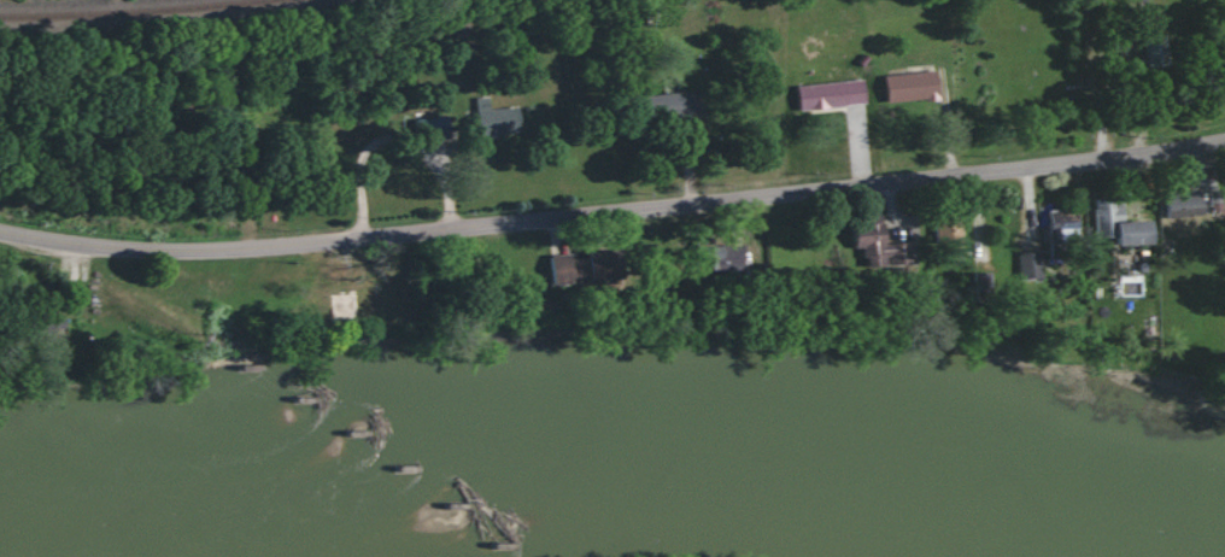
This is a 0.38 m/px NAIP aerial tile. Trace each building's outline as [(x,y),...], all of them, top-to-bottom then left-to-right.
[(1139,38),(1145,66),(1165,62),(1159,33),(1139,38)] [(1153,40),(1177,35),(1184,68),(1160,72),(1153,40)] [(897,80),(946,71),(950,98),(902,107),(897,80)] [(810,92),(877,80),(881,105),(815,117),(810,92)] [(658,102),(720,92),(725,118),(663,128),(658,102)] [(485,113),(532,106),(537,131),(488,139),(485,113)] [(424,121),(461,113),(465,139),(430,147),(424,121)] [(1174,194),(1213,188),(1217,211),(1178,217),(1174,194)] [(1107,197),(1127,195),(1130,225),(1168,223),(1170,245),(1110,250),(1107,197)] [(897,210),(930,207),(932,241),(899,242),(897,210)] [(1040,214),(1044,235),(1067,231),(1063,209),(1040,214)] [(1057,211),(1084,210),(1086,258),(1060,259),(1057,211)] [(906,265),(905,243),(878,244),(877,215),(861,215),(861,226),(847,226),(847,248),(858,248),(858,266),(906,265)] [(740,244),(690,246),(691,274),(741,272),(740,244)] [(561,264),(632,251),(637,280),(567,293),(561,264)] [(1016,280),(1039,279),(1038,252),(1015,252),(1016,280)] [(1025,257),(1053,253),(1055,280),(1027,282),(1025,257)] [(1130,274),(1157,272),(1159,294),(1132,297),(1130,274)] [(984,274),(1004,274),(1004,300),(985,300),(984,274)] [(534,294),(514,298),(517,313),(537,309),(534,294)] [(34,321),(33,340),(47,340),(48,321),(34,321)]
